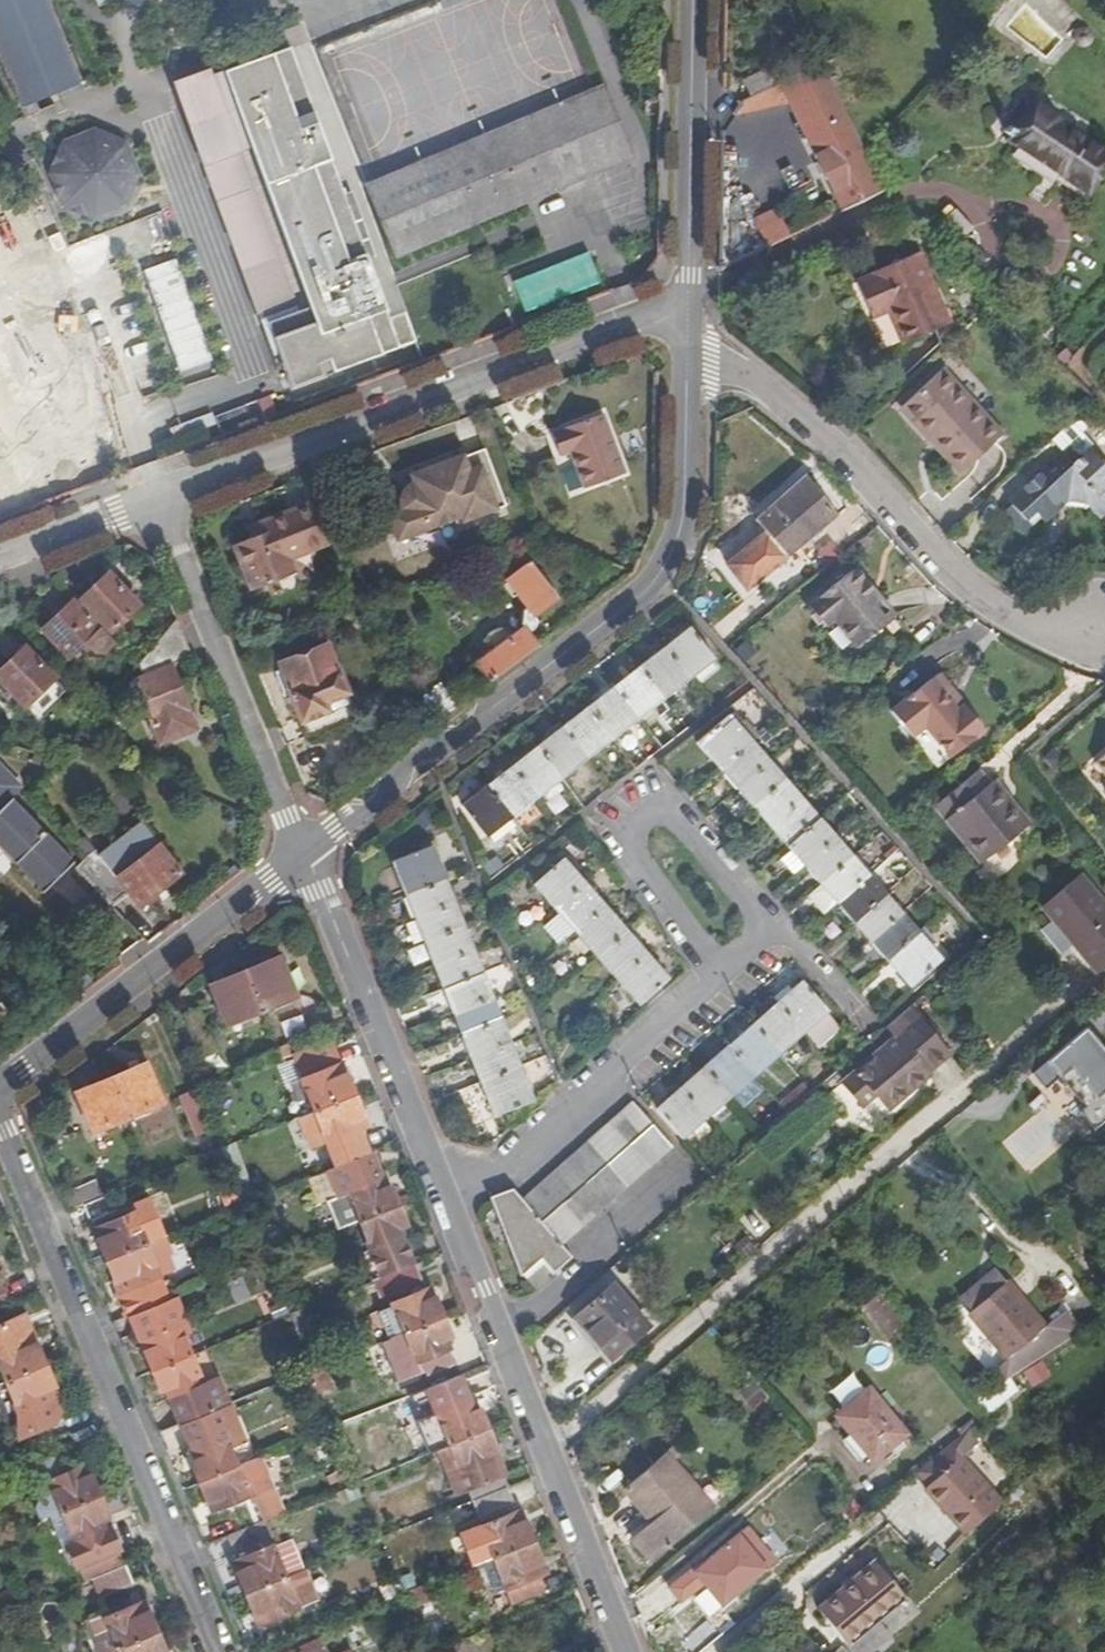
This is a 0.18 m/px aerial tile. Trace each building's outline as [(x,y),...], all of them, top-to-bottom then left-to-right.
[(14,105),(71,83),(39,0),(0,0),(0,69),(14,105)] [(853,125),(823,63),(780,85),(790,103),(812,147),(853,125)] [(363,212),(360,214),(310,65),(278,77),(336,223),(332,224),(337,240),(368,228),(363,212)] [(739,83),(747,102),(775,87),(767,70),(739,83)] [(747,102),(739,106),(743,109),(769,113),(790,103),(780,85),(775,87),(747,102)] [(463,220),(627,154),(600,88),(366,183),(392,249),(463,220)] [(1003,126),(1020,136),(1085,171),(1104,138),(1022,93),(1003,126)] [(853,125),(812,147),(842,208),(884,186),(865,148),(853,125)] [(1080,179),(1085,171),(1020,136),(1011,152),(1053,174),(1057,168),(1080,179)] [(757,222),(768,246),(788,235),(777,211),(757,222)] [(928,281),(933,279),(917,245),(874,266),(876,271),(858,279),(874,312),(890,305),(906,338),(946,320),(928,281)] [(520,310),(599,284),(589,251),(510,278),(520,310)] [(951,317),(933,279),(928,281),(946,320),(951,317)] [(637,333),(587,347),(592,365),(642,351),(637,333)] [(183,357),(196,362),(199,357),(185,352),(183,357)] [(494,381),(500,399),(554,381),(548,363),(494,381)] [(1003,432),(943,368),(901,405),(931,437),(935,433),(965,465),(1003,432)] [(570,451),(584,486),(626,471),(603,412),(551,432),(560,455),(570,451)] [(1067,438),(1081,425),(1083,424),(1075,414),(1059,429),(1067,438)] [(1082,456),(1094,445),(1097,443),(1081,425),(1067,438),(1068,440),(1082,456)] [(1068,440),(1010,494),(1014,498),(1008,503),(1028,525),(1064,494),(1068,499),(1093,501),(1100,510),(1104,506),(1104,458),(1094,445),(1082,456),(1068,440)] [(380,510),(391,542),(502,507),(482,445),(393,474),(402,503),(380,510)] [(761,533),(725,564),(746,591),(832,517),(798,478),(751,520),(761,533)] [(312,503),(262,523),(267,534),(252,540),(234,547),(252,592),(296,574),(291,561),(329,545),(312,503)] [(247,529),(252,540),(267,534),(262,523),(247,529)] [(856,566),(849,572),(871,597),(878,591),(856,566)] [(871,597),(849,572),(809,606),(827,627),(836,619),(860,646),(870,637),(886,624),(898,614),(878,591),(871,597)] [(114,576),(87,602),(116,633),(144,607),(114,576)] [(105,656),(117,644),(77,602),(46,632),(74,661),(87,649),(94,657),(105,656)] [(182,623),(156,653),(165,674),(139,684),(165,746),(202,731),(176,670),(197,661),(182,623)] [(892,631),(886,624),(870,637),(876,645),(892,631)] [(716,659),(692,628),(463,807),(486,838),(716,659)] [(477,665),(490,683),(539,646),(527,628),(516,636),(513,632),(508,630),(502,629),(496,629),(491,632),(487,636),(485,641),(484,647),(485,652),(488,658),(477,665)] [(329,644),(282,663),(285,671),(277,674),(284,693),(291,691),(308,738),(359,718),(341,670),(339,671),(329,644)] [(30,709),(57,682),(29,653),(0,680),(30,709)] [(943,674),(935,680),(963,713),(971,707),(943,674)] [(963,713),(935,680),(896,713),(914,736),(928,724),(956,756),(989,729),(971,707),(963,713)] [(692,740),(783,851),(781,853),(811,889),(803,895),(820,916),(834,905),(905,990),(939,962),(730,708),(692,740)] [(1095,763),(1104,774),(1104,755),(1095,763)] [(20,868),(48,896),(78,867),(51,838),(51,839),(10,796),(21,787),(0,766),(0,848),(20,868)] [(1010,810),(989,787),(978,775),(936,812),(986,866),(1032,824),(1015,806),(1010,810)] [(1010,810),(1015,806),(994,782),(989,787),(1010,810)] [(881,836),(857,858),(870,872),(894,850),(881,836)] [(145,911),(186,880),(157,841),(144,851),(150,861),(122,881),(145,911)] [(393,862),(493,1118),(533,1103),(432,847),(393,862)] [(534,886),(639,1006),(668,981),(564,861),(534,886)] [(1104,979),(1104,903),(1081,876),(1044,909),(1104,979)] [(283,962),(250,975),(266,1014),(299,1000),(283,962)] [(231,1028),(266,1014),(250,975),(216,989),(231,1028)] [(806,979),(661,1108),(685,1137),(833,1009),(806,979)] [(954,1050),(913,1003),(892,1021),(903,1033),(847,1081),(866,1102),(881,1090),(895,1106),(935,1071),(933,1068),(954,1050)] [(311,1021),(282,1032),(287,1045),(316,1034),(311,1021)] [(1032,1073),(1044,1088),(1059,1075),(1086,1106),(1080,1111),(1094,1128),(1104,1119),(1104,1049),(1086,1027),(1032,1073)] [(313,1101),(318,1114),(357,1098),(335,1044),(296,1060),(305,1083),(296,1087),(303,1105),(313,1101)] [(541,1057),(521,1066),(531,1088),(551,1079),(541,1057)] [(117,1086),(132,1122),(167,1108),(152,1072),(117,1086)] [(132,1122),(117,1086),(83,1100),(98,1136),(132,1122)] [(201,1138),(217,1131),(204,1098),(201,1091),(185,1098),(201,1138)] [(357,1098),(318,1114),(323,1126),(309,1132),(317,1153),(364,1134),(359,1121),(365,1119),(357,1098)] [(524,1198),(519,1192),(499,1201),(528,1277),(537,1289),(574,1257),(563,1244),(675,1146),(634,1100),(524,1198)] [(1043,1104),(1005,1144),(1035,1172),(1072,1131),(1043,1104)] [(226,1151),(238,1182),(248,1178),(236,1147),(226,1151)] [(327,1175),(357,1163),(351,1148),(320,1160),(327,1175)] [(351,1196),(363,1226),(401,1211),(393,1190),(387,1193),(384,1183),(351,1196)] [(98,1184),(65,1199),(71,1214),(88,1207),(105,1201),(98,1184)] [(121,1213),(115,1196),(105,1201),(88,1207),(94,1223),(121,1213)] [(408,1227),(401,1211),(363,1226),(381,1270),(411,1256),(405,1242),(407,1241),(402,1229),(408,1227)] [(103,1243),(111,1263),(149,1247),(137,1217),(104,1231),(108,1241),(103,1243)] [(174,1257),(167,1240),(149,1247),(161,1278),(175,1273),(169,1258),(174,1257)] [(171,1303),(161,1278),(149,1247),(111,1263),(133,1319),(135,1318),(171,1303)] [(419,1267),(384,1281),(391,1297),(425,1283),(419,1267)] [(1007,1356),(1020,1371),(1079,1332),(1065,1313),(1042,1328),(1005,1282),(996,1289),(984,1274),(957,1297),(969,1311),(969,1315),(1005,1358),(1007,1356)] [(615,1356),(653,1324),(616,1282),(579,1314),(615,1356)] [(879,1292),(864,1304),(899,1344),(913,1332),(879,1292)] [(396,1306),(407,1336),(445,1321),(437,1301),(431,1303),(427,1294),(396,1306)] [(135,1318),(158,1372),(195,1357),(187,1339),(183,1329),(192,1325),(181,1299),(179,1300),(171,1303),(135,1318)] [(49,1369),(28,1319),(0,1332),(0,1390),(0,1391),(10,1386),(49,1369)] [(452,1338),(445,1321),(407,1336),(425,1380),(456,1368),(445,1340),(452,1338)] [(196,1335),(192,1325),(183,1329),(187,1339),(196,1335)] [(173,1391),(186,1426),(188,1425),(231,1407),(232,1407),(222,1380),(207,1386),(195,1357),(158,1372),(166,1393),(173,1391)] [(49,1369),(10,1386),(22,1415),(55,1401),(51,1392),(58,1389),(49,1369)] [(463,1380),(417,1398),(431,1438),(447,1433),(453,1449),(491,1433),(492,1433),(484,1414),(477,1416),(463,1380)] [(1014,1394),(1004,1382),(973,1403),(984,1418),(1014,1394)] [(839,1416),(841,1418),(833,1425),(862,1462),(871,1455),(876,1461),(908,1435),(872,1390),(839,1416)] [(196,1464),(204,1484),(240,1469),(233,1451),(229,1440),(243,1434),(231,1407),(188,1425),(202,1462),(196,1464)] [(971,1429),(952,1444),(919,1471),(931,1485),(948,1505),(944,1508),(967,1534),(1005,1503),(964,1457),(981,1442),(971,1429)] [(491,1433),(453,1449),(471,1494),(507,1480),(508,1479),(501,1460),(496,1448),(491,1433)] [(243,1434),(229,1440),(233,1451),(248,1445),(243,1434)] [(496,1448),(501,1460),(506,1457),(501,1446),(496,1448)] [(679,1457),(670,1447),(665,1451),(674,1462),(679,1457)] [(471,1494),(453,1449),(441,1453),(460,1498),(471,1494)] [(713,1508),(674,1462),(665,1451),(624,1487),(652,1520),(633,1537),(653,1561),(713,1508)] [(240,1469),(204,1484),(211,1502),(218,1499),(222,1508),(222,1509),(257,1496),(269,1523),(286,1516),(266,1459),(240,1469)] [(60,1518),(104,1500),(96,1480),(89,1482),(85,1472),(71,1478),(67,1465),(58,1462),(42,1469),(38,1477),(46,1496),(40,1514),(45,1525),(60,1518)] [(507,1480),(471,1494),(475,1505),(477,1504),(509,1491),(511,1490),(507,1480)] [(948,1505),(931,1485),(927,1489),(944,1508),(948,1505)] [(509,1491),(477,1504),(483,1519),(514,1506),(509,1491)] [(215,1511),(222,1508),(218,1499),(211,1502),(215,1511)] [(117,1530),(112,1532),(108,1521),(112,1519),(104,1500),(60,1518),(71,1542),(78,1539),(80,1545),(73,1548),(83,1571),(126,1553),(117,1530)] [(485,1530),(497,1561),(536,1545),(524,1515),(485,1530)] [(117,1530),(112,1519),(108,1521),(112,1532),(117,1530)] [(792,1551),(768,1521),(767,1521),(754,1531),(749,1526),(708,1558),(712,1563),(706,1569),(714,1579),(707,1584),(721,1602),(776,1559),(778,1562),(792,1551)] [(279,1547),(269,1523),(230,1539),(240,1563),(243,1562),(247,1573),(241,1575),(249,1595),(287,1580),(273,1549),(279,1547)] [(548,1576),(536,1545),(497,1561),(515,1607),(546,1595),(540,1579),(548,1576)] [(906,1594),(893,1578),(877,1559),(819,1606),(848,1642),(906,1594)] [(243,1562),(240,1563),(236,1565),(241,1575),(247,1573),(243,1562)] [(129,1568),(96,1582),(104,1601),(137,1586),(129,1568)] [(893,1578),(906,1594),(914,1588),(900,1572),(893,1578)] [(299,1610),(287,1580),(249,1595),(256,1614),(264,1611),(268,1622),(299,1610)] [(159,1637),(147,1606),(108,1622),(106,1616),(88,1623),(100,1651),(124,1651),(159,1637)] [(261,1625),(268,1622),(264,1611),(256,1614),(261,1625)] [(124,1651),(165,1651),(159,1637),(124,1651)]
